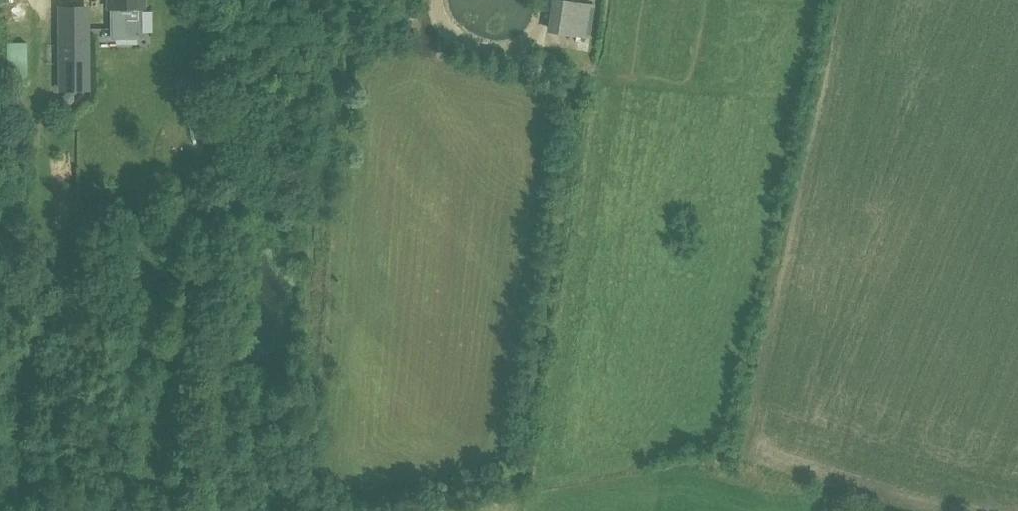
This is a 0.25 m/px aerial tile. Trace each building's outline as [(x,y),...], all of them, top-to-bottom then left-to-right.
[(116,7),(120,13),(133,13),(136,7),(141,7),(141,0),(108,0),(108,7),(116,7)] [(546,32),(582,37),(586,3),(567,0),(550,0),(546,32)] [(87,89),(87,69),(87,9),(61,10),(61,70),(61,89),(87,89)] [(4,71),(23,70),(23,35),(3,36),(4,71)]
